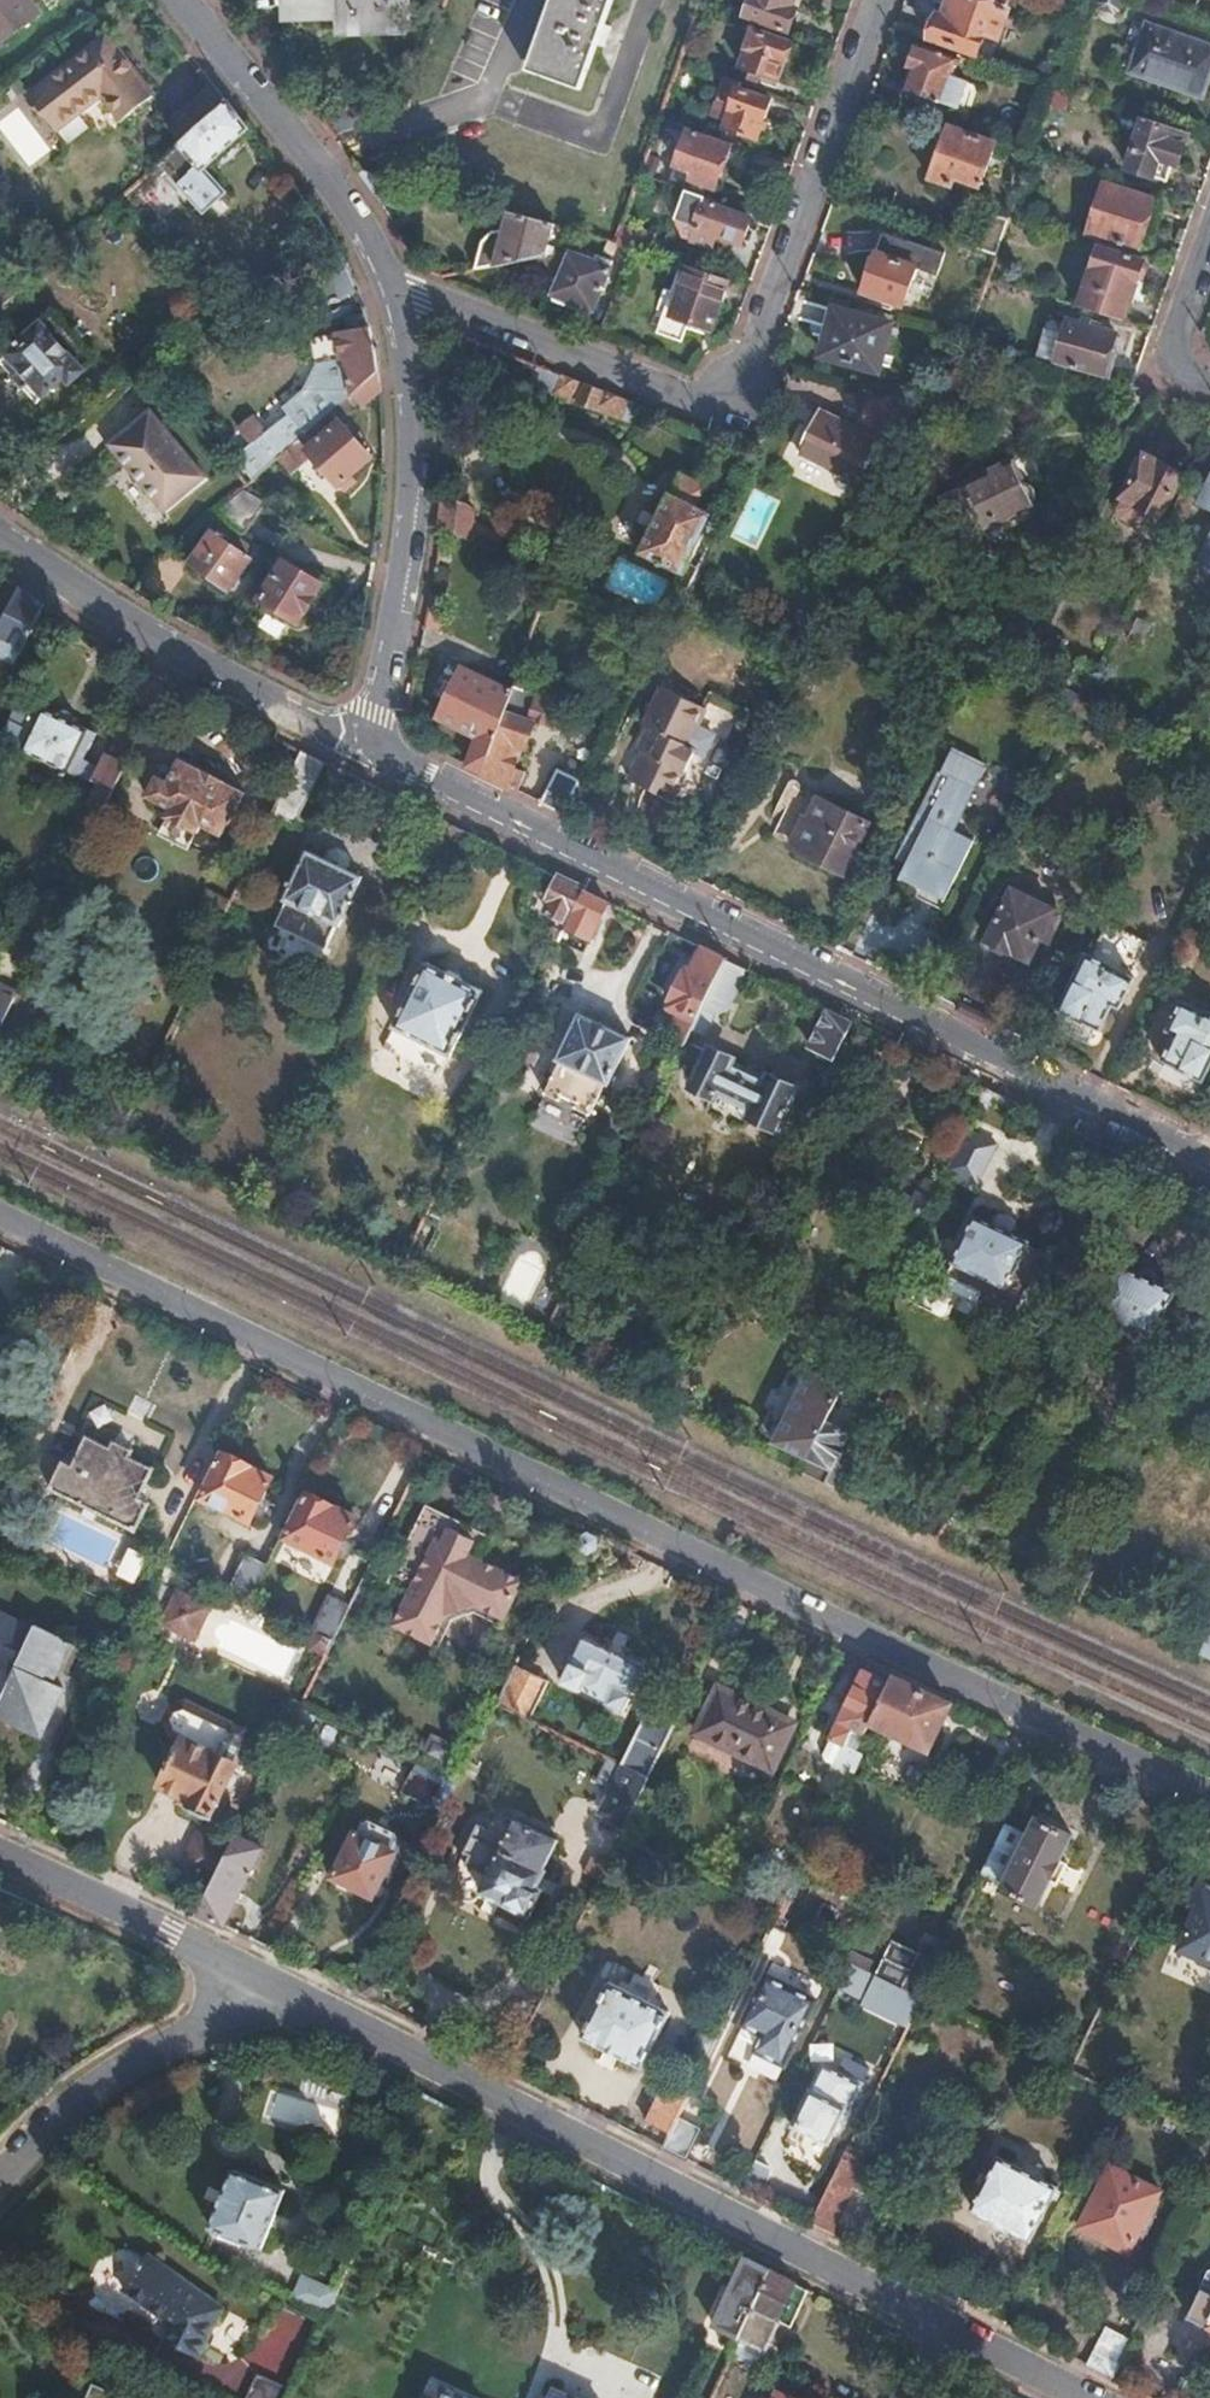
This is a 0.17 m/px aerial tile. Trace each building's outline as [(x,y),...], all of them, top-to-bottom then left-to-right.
[(33,0),(0,0),(0,41),(2,44),(42,11),(33,0)] [(288,14),(350,15),(350,25),(402,24),(402,0),(288,0),(288,14)] [(532,65),(580,81),(609,0),(555,0),(532,65)] [(801,0),(751,0),(746,15),(795,32),(803,11),(798,9),(801,0)] [(798,9),(803,11),(807,0),(801,0),(798,9)] [(951,7),(944,4),(932,36),(990,57),(998,36),(1000,38),(1011,10),(1007,8),(1010,0),(954,0),(951,7)] [(1122,0),(1096,0),(1101,5),(1112,10),(1120,5),(1122,0)] [(1148,25),(1132,70),(1202,94),(1209,73),(1209,47),(1148,25)] [(791,43),(755,29),(741,65),(777,78),(791,43)] [(153,96),(106,37),(31,96),(58,129),(104,92),(125,119),(153,96)] [(958,59),(920,44),(904,86),(957,105),(967,80),(953,75),(958,59)] [(183,140),(227,101),(221,95),(212,85),(168,124),(183,140)] [(771,100),(737,87),(734,93),(724,89),(714,115),(727,120),(724,127),(757,139),(771,100)] [(227,191),(206,167),(251,127),(246,122),(227,101),(183,140),(161,160),(206,210),(227,191)] [(1188,135),(1144,119),(1128,166),(1166,180),(1172,164),(1177,166),(1188,135)] [(995,142),(948,125),(929,176),(951,185),(955,176),(979,186),(995,142)] [(729,144),(690,130),(677,167),(693,173),(691,179),(713,187),(729,144)] [(1162,205),(1104,186),(1088,231),(1135,247),(1141,230),(1153,234),(1162,205)] [(705,195),(687,189),(673,229),(694,235),(697,227),(694,225),(705,195)] [(725,209),(728,203),(705,195),(694,225),(697,227),(694,235),(693,237),(713,244),(715,240),(722,242),(725,237),(740,243),(749,219),(725,209)] [(983,209),(971,244),(996,253),(1008,218),(983,209)] [(548,245),(555,225),(522,217),(510,213),(504,229),(497,231),(491,235),(487,240),(476,270),(511,264),(554,255),(557,255),(548,245)] [(946,252),(887,230),(879,253),(877,252),(864,289),(901,303),(915,267),(937,275),(946,252)] [(1099,246),(1080,306),(1124,319),(1143,260),(1099,246)] [(591,309),(607,266),(569,252),(557,255),(554,255),(548,257),(550,263),(559,266),(548,294),(591,309)] [(19,290),(0,265),(0,266),(0,307),(19,290)] [(712,327),(728,283),(687,270),(676,300),(670,298),(658,332),(684,341),(691,321),(712,327)] [(889,325),(833,311),(822,354),(877,369),(889,325)] [(56,313),(10,354),(46,396),(70,373),(77,382),(99,361),(56,313)] [(1044,319),(1032,358),(1103,379),(1116,335),(1064,321),(1063,324),(1044,319)] [(377,357),(371,335),(369,326),(306,338),(313,365),(305,387),(285,404),(292,414),(241,458),(257,477),(280,457),(331,411),(348,396),(378,369),(377,357)] [(359,408),(381,389),(381,382),(378,369),(348,396),(359,408)] [(634,403),(549,370),(543,386),(628,419),(634,403)] [(905,426),(915,405),(867,390),(861,412),(905,426)] [(858,480),(877,440),(816,410),(797,450),(858,480)] [(206,477),(149,411),(109,446),(165,512),(206,477)] [(331,411),(280,457),(293,472),(313,454),(340,485),(372,457),(331,411)] [(1160,517),(1181,474),(1143,456),(1123,497),(1124,500),(1119,511),(1123,519),(1139,527),(1147,524),(1151,514),(1160,517)] [(0,457),(0,492),(17,476),(0,457)] [(1022,487),(1009,461),(961,485),(973,507),(972,509),(982,530),(1034,505),(1032,500),(1035,494),(1032,488),(1022,487)] [(684,570),(713,511),(698,504),(707,485),(680,471),(671,489),(670,490),(640,552),(682,574),(684,570)] [(1197,502),(1209,509),(1209,476),(1197,502)] [(244,537),(264,502),(262,501),(242,491),(212,518),(244,537)] [(472,521),(472,508),(442,494),(440,524),(496,551),(503,536),(472,521)] [(248,558),(213,533),(192,564),(215,581),(213,586),(225,594),(248,558)] [(1196,563),(1209,570),(1209,535),(1196,563)] [(324,586),(285,561),(260,599),(301,624),(324,586)] [(42,604),(39,602),(20,589),(0,631),(0,657),(13,664),(29,632),(42,604)] [(1046,678),(1066,640),(1039,627),(1020,666),(1046,678)] [(528,721),(537,695),(535,694),(536,690),(559,697),(569,666),(548,659),(545,667),(520,659),(510,689),(482,774),(505,785),(512,765),(519,747),(524,747),(531,725),(528,721)] [(482,774),(510,689),(461,667),(437,719),(476,736),(466,766),(482,774)] [(694,725),(702,709),(661,689),(644,724),(652,728),(648,737),(645,735),(638,750),(641,752),(628,780),(653,793),(655,788),(670,795),(692,749),(701,753),(710,733),(694,725)] [(74,776),(94,734),(33,705),(22,728),(11,723),(1,745),(20,754),(22,751),(74,776)] [(109,791),(128,752),(111,744),(106,754),(104,753),(92,778),(98,782),(89,802),(101,808),(109,791)] [(284,847),(324,763),(312,757),(300,751),(265,827),(261,835),(284,847)] [(987,769),(952,753),(903,852),(910,856),(896,884),(942,906),(973,841),(956,832),(987,769)] [(222,834),(243,791),(178,758),(168,779),(157,774),(146,796),(169,807),(164,817),(197,833),(202,824),(222,834)] [(516,790),(523,770),(512,765),(505,785),(516,790)] [(564,814),(580,779),(557,768),(540,802),(564,814)] [(867,825),(795,791),(773,836),(845,870),(867,825)] [(189,850),(197,833),(164,817),(156,833),(189,850)] [(360,878),(306,852),(283,899),(337,927),(360,878)] [(566,921),(580,891),(555,879),(545,899),(549,901),(545,911),(566,921)] [(1067,904),(1019,881),(988,942),(1030,962),(1051,919),(1058,924),(1067,904)] [(219,924),(229,900),(206,889),(195,913),(219,924)] [(590,936),(605,903),(583,892),(580,891),(566,921),(564,924),(590,936)] [(1131,977),(1147,943),(1109,925),(1093,957),(1131,977)] [(556,940),(561,931),(552,927),(548,936),(556,940)] [(694,1019),(721,960),(701,950),(691,972),(684,974),(668,1006),(694,1019)] [(1119,1011),(1135,979),(1131,977),(1093,957),(1087,954),(1058,1012),(1063,1014),(1055,1029),(1088,1045),(1096,1030),(1103,1033),(1109,1033),(1113,1023),(1107,1017),(1111,1008),(1119,1011)] [(727,1006),(743,971),(741,970),(721,960),(694,1019),(701,1023),(708,1008),(717,1012),(727,1006)] [(480,989),(425,961),(392,1026),(448,1054),(480,989)] [(12,997),(0,991),(0,1022),(12,997)] [(1209,1061),(1209,1014),(1209,1016),(1181,1003),(1166,1034),(1170,1036),(1167,1045),(1159,1046),(1155,1055),(1156,1059),(1175,1068),(1176,1070),(1200,1082),(1209,1061)] [(833,1059),(850,1023),(827,1011),(810,1048),(833,1059)] [(607,1079),(627,1037),(576,1012),(555,1057),(538,1090),(554,1098),(557,1094),(575,1104),(574,1109),(589,1115),(607,1079)] [(681,1044),(691,1024),(671,1015),(661,1035),(681,1044)] [(771,1127),(789,1088),(763,1076),(762,1079),(731,1064),(733,1061),(706,1047),(705,1050),(693,1044),(685,1062),(697,1068),(688,1086),(711,1097),(713,1094),(750,1112),(748,1115),(771,1127)] [(951,1171),(983,1185),(1003,1140),(971,1126),(951,1171)] [(920,1222),(931,1199),(917,1193),(906,1215),(920,1222)] [(759,1214),(766,1199),(754,1194),(747,1209),(759,1214)] [(1013,1320),(1045,1254),(1028,1246),(1029,1243),(974,1217),(946,1278),(980,1293),(976,1303),(978,1311),(1007,1323),(1013,1320)] [(1172,1294),(1118,1269),(1097,1312),(1144,1334),(1141,1341),(1153,1346),(1158,1337),(1153,1335),(1172,1294)] [(824,1421),(841,1386),(807,1369),(772,1442),(806,1458),(824,1421)] [(841,1450),(850,1432),(824,1421),(806,1458),(800,1471),(825,1484),(841,1450)] [(50,1485),(137,1527),(149,1502),(138,1497),(153,1467),(129,1456),(133,1447),(114,1438),(110,1446),(85,1434),(71,1464),(63,1459),(50,1485)] [(843,1492),(858,1458),(841,1450),(825,1484),(835,1488),(843,1492)] [(252,1518),(273,1476),(224,1453),(203,1495),(252,1518)] [(335,1559),(356,1516),(308,1492),(287,1536),(335,1559)] [(491,1535),(426,1503),(414,1526),(443,1539),(449,1527),(474,1538),(467,1552),(480,1558),(491,1535)] [(504,1618),(523,1580),(480,1558),(467,1552),(474,1538),(449,1527),(443,1539),(414,1526),(406,1542),(390,1575),(412,1585),(409,1591),(393,1623),(431,1642),(444,1614),(451,1618),(475,1612),(478,1605),(504,1618)] [(251,1599),(268,1564),(246,1553),(228,1588),(251,1599)] [(412,1585),(390,1575),(387,1580),(409,1591),(412,1585)] [(193,1637),(209,1605),(177,1590),(162,1622),(193,1637)] [(339,1625),(349,1604),(328,1594),(311,1628),(312,1628),(333,1638),(339,1625)] [(504,1618),(478,1605),(475,1612),(500,1625),(504,1618)] [(438,1646),(451,1618),(444,1614),(431,1642),(438,1646)] [(71,1646),(36,1629),(33,1634),(0,1618),(0,1723),(39,1742),(62,1695),(40,1683),(46,1672),(56,1676),(71,1646)] [(325,1654),(333,1638),(312,1628),(307,1638),(312,1648),(325,1654)] [(1199,1653),(1209,1659),(1209,1630),(1199,1653)] [(625,1709),(646,1664),(585,1636),(564,1679),(580,1687),(583,1685),(607,1697),(608,1701),(625,1709)] [(529,1718),(548,1680),(513,1664),(513,1665),(495,1702),(529,1718)] [(871,1718),(891,1676),(888,1675),(866,1664),(831,1736),(856,1749),(866,1729),(871,1718)] [(928,1746),(950,1702),(891,1676),(871,1718),(928,1746)] [(772,1768),(793,1724),(718,1688),(697,1732),(772,1768)] [(212,1816),(247,1742),(242,1728),(184,1701),(170,1705),(164,1718),(169,1731),(181,1737),(161,1783),(191,1799),(188,1805),(212,1816)] [(300,1740),(313,1711),(300,1705),(287,1733),(300,1740)] [(648,1776),(670,1731),(675,1720),(648,1708),(622,1764),(648,1776)] [(632,1807),(648,1776),(622,1764),(609,1758),(597,1782),(611,1789),(600,1812),(624,1825),(632,1807)] [(442,1811),(457,1781),(441,1772),(426,1802),(442,1811)] [(1058,1883),(1068,1861),(1060,1857),(1070,1835),(1037,1818),(1029,1832),(1007,1821),(982,1874),(1038,1902),(1050,1879),(1058,1883)] [(480,1891),(528,1913),(541,1888),(537,1885),(546,1867),(544,1866),(557,1838),(517,1819),(502,1850),(470,1834),(463,1850),(471,1855),(467,1863),(489,1873),(480,1891)] [(398,1846),(401,1839),(400,1835),(371,1821),(365,1821),(358,1835),(355,1833),(333,1876),(356,1887),(357,1888),(357,1891),(359,1893),(364,1894),(365,1897),(374,1896),(382,1878),(388,1881),(403,1848),(398,1846)] [(230,1847),(200,1833),(185,1863),(215,1877),(222,1863),(230,1847)] [(225,1924),(262,1846),(237,1833),(230,1847),(222,1863),(215,1877),(198,1911),(225,1924)] [(597,1880),(607,1859),(595,1854),(585,1874),(597,1880)] [(1177,1948),(1209,1962),(1209,1883),(1199,1878),(1189,1903),(1195,1905),(1177,1948)] [(922,1995),(940,1959),(921,1951),(903,1987),(922,1995)] [(922,1995),(903,1987),(876,1973),(864,1999),(909,2022),(922,1995)] [(776,2081),(816,1999),(767,1974),(742,2023),(762,2033),(746,2067),(776,2081)] [(641,2067),(670,2008),(611,1979),(582,2036),(641,2067)] [(746,2067),(762,2033),(742,2023),(726,2057),(746,2067)] [(851,2107),(864,2083),(833,2065),(822,2072),(796,2123),(829,2140),(848,2105),(851,2107)] [(675,2118),(694,2080),(673,2070),(654,2108),(675,2118)] [(262,2118),(338,2140),(346,2110),(270,2089),(262,2118)] [(683,2156),(698,2126),(677,2115),(675,2118),(661,2145),(683,2156)] [(841,2208),(864,2163),(857,2160),(862,2149),(851,2143),(813,2221),(815,2223),(831,2230),(841,2208)] [(1056,2184),(999,2156),(973,2208),(1030,2236),(1056,2184)] [(1079,2224),(1129,2250),(1161,2190),(1112,2164),(1079,2224)] [(287,2188),(237,2166),(212,2224),(262,2246),(287,2188)] [(861,2246),(871,2224),(841,2208),(831,2230),(861,2246)] [(144,2250),(119,2284),(169,2320),(162,2338),(196,2353),(218,2305),(144,2250)] [(741,2339),(773,2271),(750,2259),(704,2353),(706,2354),(703,2361),(726,2373),(734,2354),(737,2347),(741,2339)] [(1199,2289),(1203,2290),(1190,2316),(1209,2326),(1209,2268),(1199,2289)] [(792,2328),(809,2289),(773,2271),(741,2339),(768,2350),(772,2342),(781,2323),(792,2328)] [(327,2313),(337,2292),(302,2276),(293,2299),(327,2313)] [(1113,2375),(1131,2338),(1106,2326),(1089,2362),(1113,2375)] [(772,2372),(783,2347),(772,2342),(768,2350),(741,2339),(737,2347),(734,2354),(772,2372)] [(292,2390),(260,2376),(250,2397),(288,2397),(292,2390)] [(1182,2377),(1173,2392),(1185,2397),(1209,2397),(1209,2391),(1182,2377)] [(435,2385),(429,2397),(464,2397),(435,2385)]
